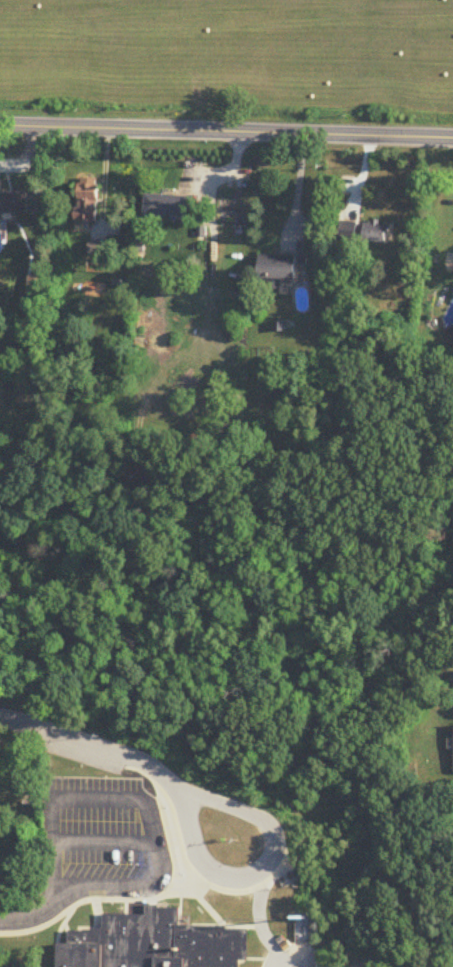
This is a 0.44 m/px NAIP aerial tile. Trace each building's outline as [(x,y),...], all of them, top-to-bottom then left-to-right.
[(77,222),(98,222),(98,179),(77,179),(77,222)] [(0,193),(0,215),(28,215),(28,193),(0,193)] [(191,196),(145,195),(144,216),(190,216),(191,196)] [(365,243),(389,244),(389,223),(366,222),(365,243)] [(102,243),(89,243),(89,256),(103,255),(102,243)] [(296,281),(296,256),(260,256),(260,281),(296,281)] [(178,927),(179,909),(146,908),(146,917),(104,915),(104,932),(68,931),(68,944),(60,944),(59,966),(241,966),(242,962),(247,962),(249,930),(178,927)]
